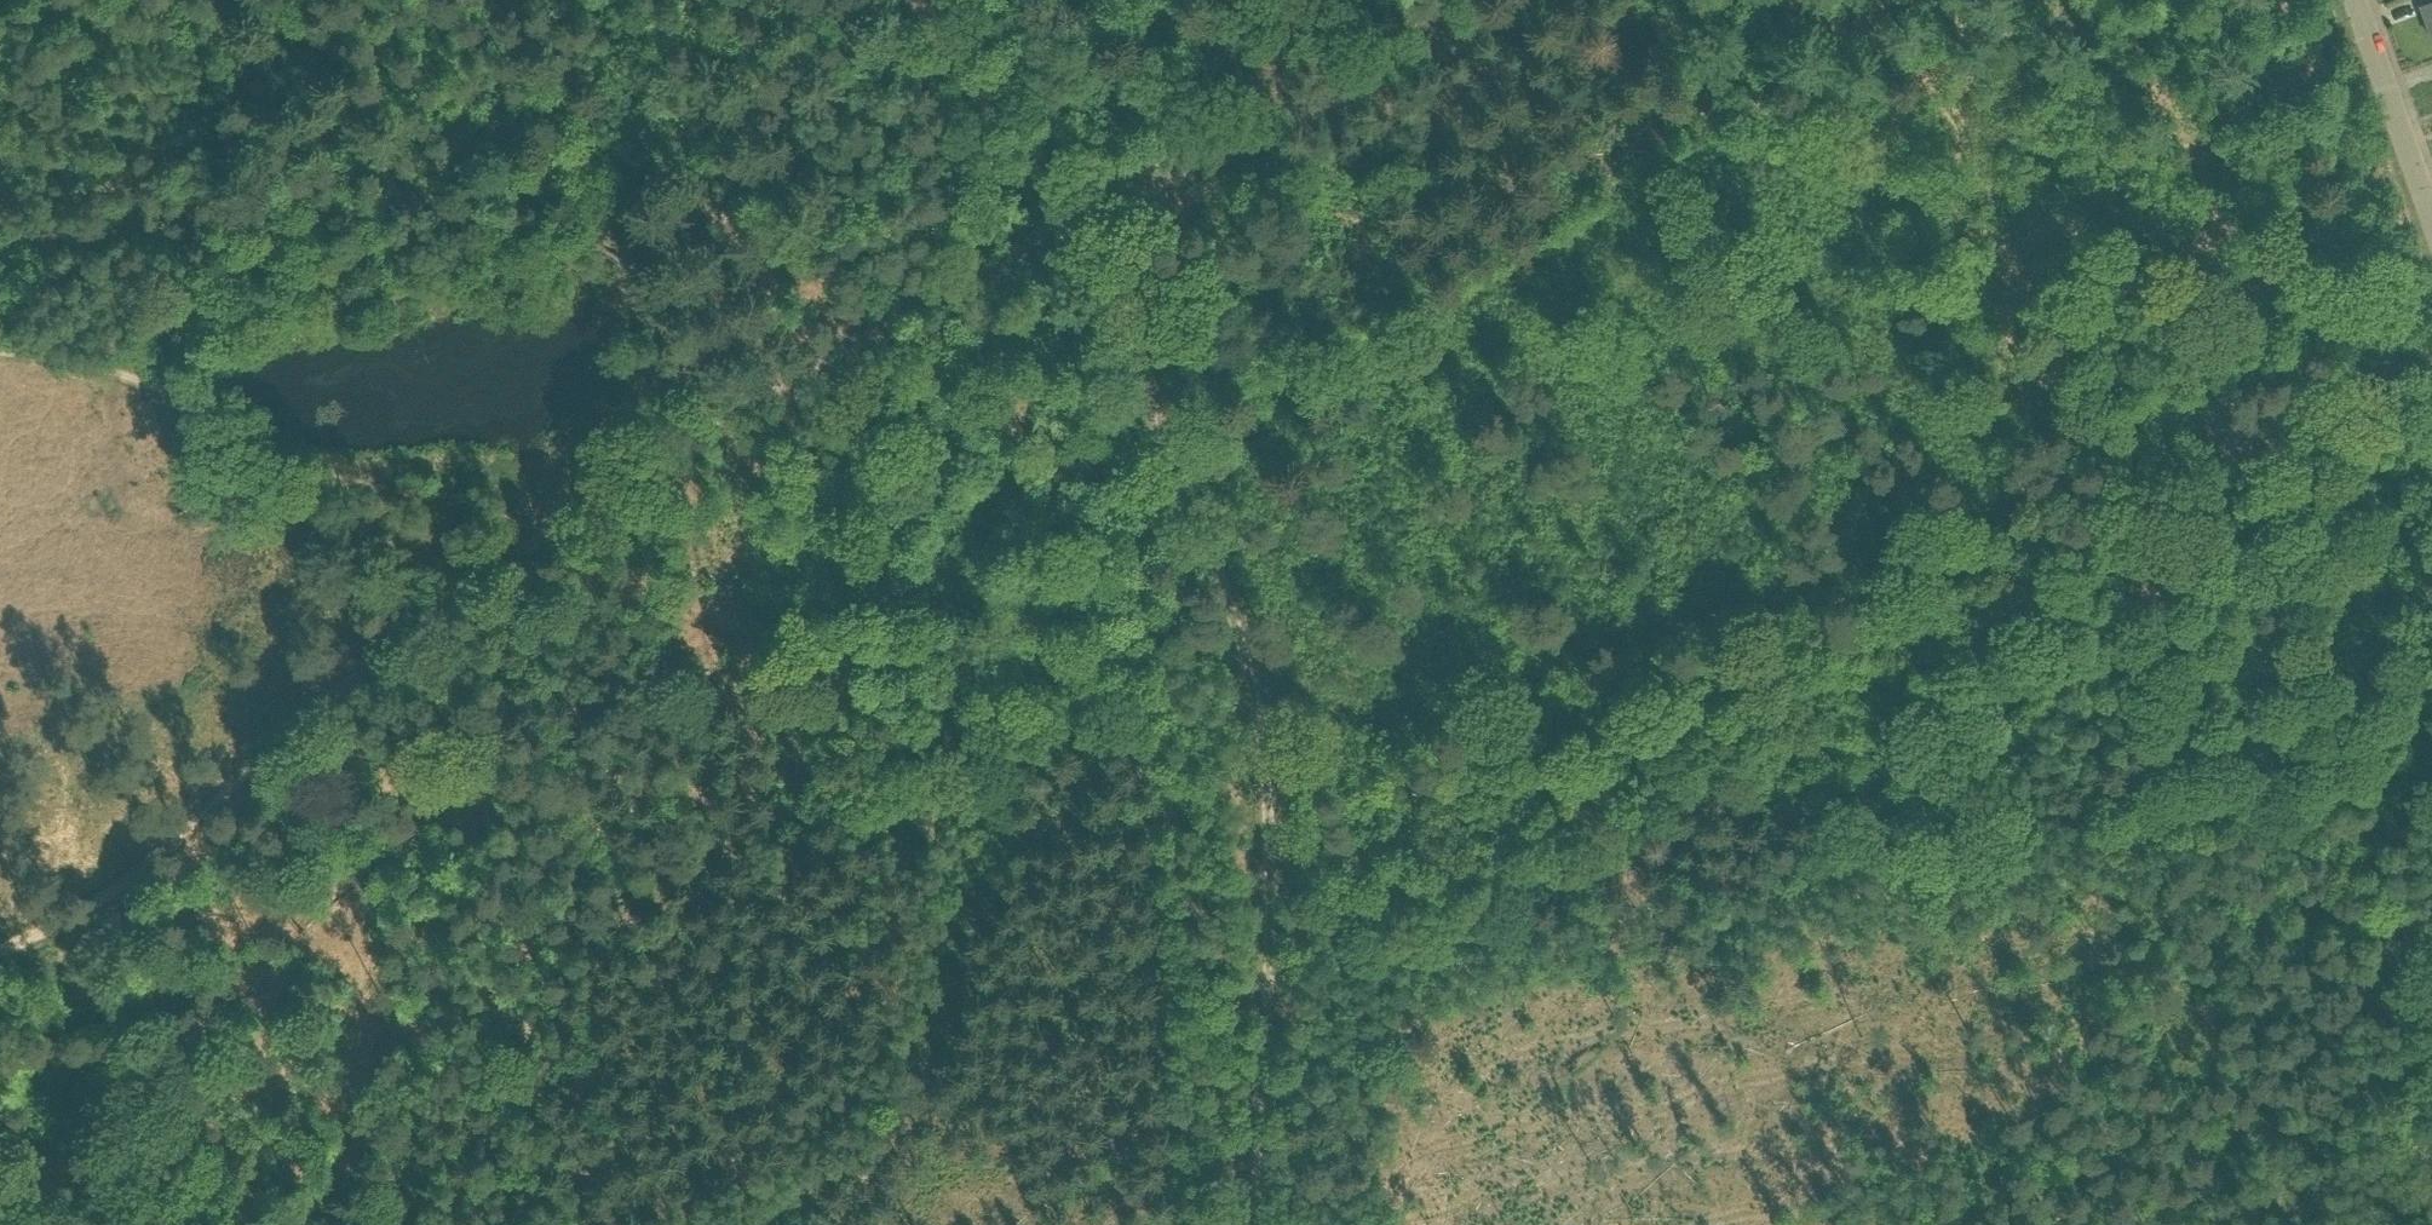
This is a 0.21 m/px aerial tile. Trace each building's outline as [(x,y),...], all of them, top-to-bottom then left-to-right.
[(2420,7),(2431,40),(2431,3),(2420,7)]
